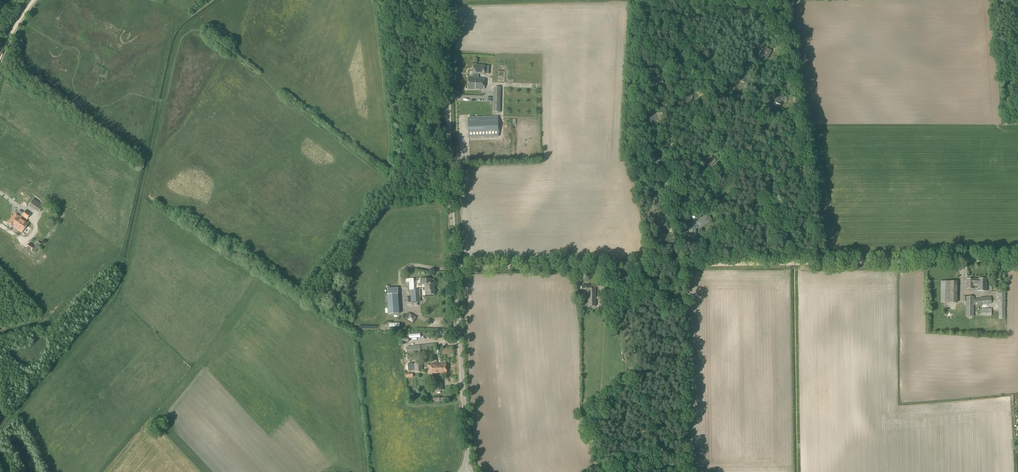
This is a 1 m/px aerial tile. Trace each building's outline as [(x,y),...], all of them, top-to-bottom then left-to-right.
[(676,56),(682,61),(688,52),(681,48),(676,56)] [(760,54),(767,58),(770,51),(763,48),(760,54)] [(708,62),(715,64),(717,57),(709,55),(708,62)] [(474,74),(474,78),(478,78),(478,74),(489,75),(489,66),(485,66),(485,65),(474,65),(473,74),(474,74)] [(737,78),(744,82),(748,77),(741,72),(737,78)] [(651,79),(654,85),(661,82),(659,76),(651,79)] [(468,89),(475,89),(484,89),(484,79),(478,78),(474,78),(468,78),(468,89)] [(777,92),(773,102),(780,105),(784,95),(777,92)] [(652,117),(655,123),(660,120),(657,114),(652,117)] [(468,118),(469,137),(499,136),(498,117),(468,118)] [(650,161),(655,166),(661,161),(656,156),(650,161)] [(705,162),(710,167),(716,161),(711,156),(705,162)] [(678,191),(681,197),(689,192),(686,186),(682,187),(683,189),(678,191)] [(682,198),(686,207),(694,203),(690,196),(686,198),(685,197),(682,198)] [(28,206),(38,213),(43,206),(33,199),(28,206)] [(15,214),(8,223),(13,227),(13,226),(22,233),(28,224),(20,218),(22,216),(23,214),(18,210),(15,214)] [(22,216),(27,219),(30,214),(25,211),(23,214),(22,216)] [(688,223),(690,235),(696,234),(695,229),(697,228),(699,227),(700,228),(710,222),(706,216),(696,222),(697,223),(695,224),(694,224),(694,222),(688,223)] [(32,251),(34,253),(40,244),(37,242),(33,247),(28,243),(25,248),(31,252),(32,251)] [(425,285),(426,295),(435,294),(434,283),(431,283),(431,278),(420,279),(420,285),(425,285)] [(977,291),(987,291),(987,283),(986,283),(986,279),(967,279),(967,289),(973,289),(973,284),(978,284),(977,291)] [(941,303),(956,303),(956,281),(941,281),(941,303)] [(589,295),(589,306),(596,306),(596,295),(594,295),(594,290),(592,290),(592,285),(582,285),(582,292),(589,292),(589,295)] [(405,298),(405,303),(420,302),(419,290),(410,290),(411,297),(405,298)] [(387,294),(389,314),(399,314),(398,294),(387,294)] [(966,302),(966,316),(974,316),(974,305),(992,304),(991,297),(980,298),(974,299),(974,297),(963,297),(963,302),(966,302)] [(413,323),(417,318),(416,317),(411,314),(410,314),(407,319),(407,320),(413,323)] [(406,346),(407,352),(437,347),(436,342),(406,346)] [(432,374),(432,375),(447,374),(446,363),(431,364),(431,365),(427,365),(428,375),(432,374)] [(434,391),(442,390),(442,381),(434,382),(434,391)]
